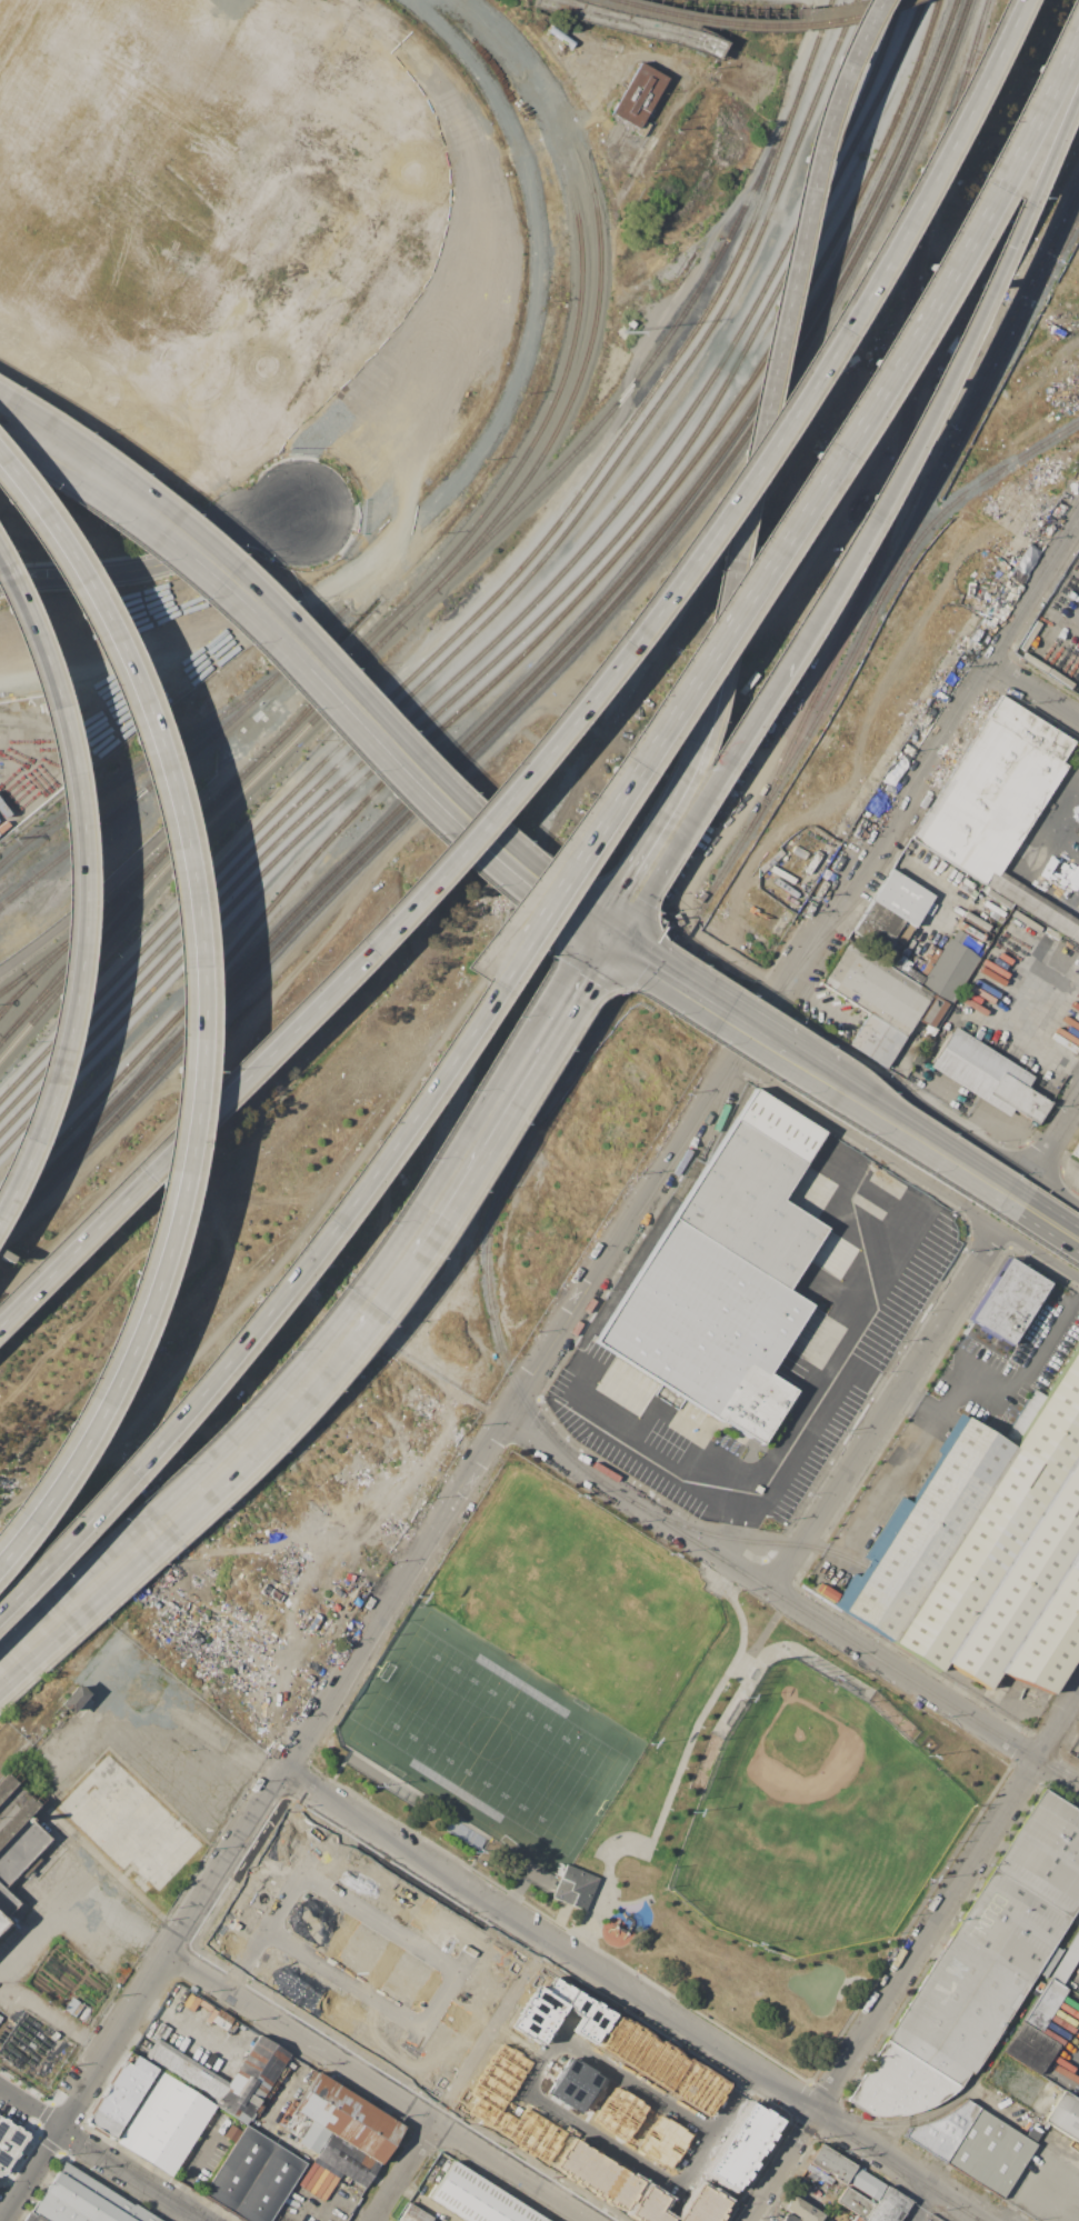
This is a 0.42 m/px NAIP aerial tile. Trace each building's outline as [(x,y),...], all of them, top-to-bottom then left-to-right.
[(643,120),(666,77),(637,62),(609,115),(644,133),(649,124),(643,120)] [(909,838),(998,694),(1073,741),(1060,762),(1066,766),(1000,871),(997,876),(991,872),(983,883),(909,838)] [(935,897),(915,927),(903,920),(892,938),(897,940),(888,953),(850,929),(890,868),(935,897)] [(1000,871),(1078,920),(1078,947),(981,887),(983,883),(991,872),(997,876),(1000,871)] [(951,1007),(932,994),(919,986),(949,938),(951,939),(958,929),(982,944),(976,954),(982,959),(951,1007)] [(906,1038),(868,1013),(818,982),(846,939),(919,986),(932,994),(917,1019),(906,1038)] [(932,994),(951,1007),(936,1031),(917,1019),(932,994)] [(868,1013),(906,1038),(886,1068),(849,1044),(868,1013)] [(955,1027),(1033,1077),(1026,1088),(1050,1103),(1037,1124),(1012,1109),(1008,1117),(929,1066),(955,1027)] [(755,1088),(823,1132),(781,1200),(826,1229),(787,1289),(673,1218),(755,1088)] [(1070,1158),(1078,1163),(1078,1142),(1070,1158)] [(673,1218),(787,1289),(811,1304),(768,1373),(795,1390),(761,1444),(722,1419),(720,1422),(595,1342),(673,1218)] [(1008,1258),(1050,1283),(1006,1353),(991,1343),(996,1335),(969,1319),(1008,1258)] [(1045,1394),(1078,1340),(1078,1650),(1051,1694),(999,1673),(988,1690),(946,1663),(940,1672),(833,1604),(853,1573),(859,1575),(865,1565),(869,1560),(863,1557),(902,1497),(911,1502),(941,1454),(936,1450),(959,1413),(1001,1440),(1035,1389),(1045,1394)] [(58,1704),(76,1683),(88,1693),(70,1714),(58,1704)] [(1043,1789),(1078,1811),(1078,1902),(1069,1918),(992,1869),(1043,1789)] [(8,1922),(0,1930),(0,1846),(28,1817),(51,1839),(3,1889),(19,1904),(4,1919),(8,1922)] [(597,1879),(583,1911),(552,1897),(568,1867),(597,1879)] [(1069,1918),(1052,1944),(1036,1970),(970,2073),(969,2072),(959,2087),(885,2039),(992,1869),(1069,1918)] [(1077,1934),(1078,1936),(1078,1955),(1060,1985),(1050,1979),(1049,1978),(1077,1934)] [(1052,1944),(1058,1949),(1061,1951),(1046,1977),(1041,1974),(1036,1970),(1052,1944)] [(1050,1979),(1060,1985),(1067,1990),(1040,2031),(1023,2020),(1050,1979)] [(540,1993),(533,1989),(461,2104),(467,2110),(462,2115),(625,2220),(712,2220),(777,2127),(743,2107),(680,2214),(520,2114),(513,2124),(501,2117),(555,2033),(705,2122),(725,2088),(549,1980),(540,1993)] [(1023,2020),(1040,2031),(1060,2043),(1050,2059),(1040,2074),(1003,2051),(1023,2020)] [(259,2034),(289,2053),(254,2111),(251,2117),(246,2125),(216,2105),(214,2105),(228,2083),(259,2034)] [(214,2105),(161,2070),(143,2058),(157,2037),(228,2083),(214,2105)] [(885,2039),(959,2087),(950,2095),(936,2104),(921,2111),(908,2114),(896,2117),(882,2117),(870,2115),(846,2101),(885,2039)] [(131,2064),(137,2055),(158,2069),(151,2079),(131,2064)] [(567,2059),(547,2091),(579,2111),(599,2079),(567,2059)] [(123,2061),(131,2064),(151,2079),(113,2139),(86,2122),(123,2061)] [(161,2070),(214,2105),(216,2105),(171,2178),(117,2142),(161,2070)] [(318,2072),(403,2127),(380,2163),(331,2132),(312,2121),(300,2140),(281,2128),(318,2072)] [(611,2087),(591,2120),(622,2140),(643,2108),(611,2087)] [(1063,2090),(1078,2100),(1078,2142),(1045,2120),(1063,2090)] [(1002,2200),(903,2137),(909,2128),(923,2124),(933,2120),(943,2114),(956,2108),(966,2100),(1025,2138),(1033,2124),(1043,2130),(1035,2143),(1037,2145),(1002,2200)] [(254,2111),(267,2118),(263,2124),(251,2117),(254,2111)] [(283,2117),(274,2128),(268,2123),(277,2111),(283,2117)] [(3,2174),(0,2172),(0,2117),(28,2134),(3,2174)] [(657,2117),(637,2149),(668,2169),(689,2137),(657,2117)] [(209,2120),(216,2123),(213,2129),(207,2124),(209,2120)] [(241,2132),(234,2143),(223,2135),(230,2124),(241,2132)] [(306,2163),(270,2220),(247,2220),(203,2193),(234,2143),(241,2132),(246,2125),(306,2163)] [(269,2132),(282,2139),(279,2144),(266,2138),(269,2132)] [(331,2132),(316,2158),(364,2190),(380,2163),(331,2132)] [(819,2143),(855,2165),(845,2181),(843,2184),(832,2178),(833,2175),(826,2170),(825,2172),(808,2162),(819,2143)] [(452,2161),(548,2220),(464,2220),(429,2199),(452,2161)] [(134,2204),(162,2220),(46,2220),(30,2211),(38,2200),(39,2202),(64,2162),(134,2205),(134,2204)] [(855,2165),(886,2184),(876,2200),(845,2181),(855,2165)] [(873,2204),(865,2219),(837,2201),(846,2187),(873,2204)] [(911,2202),(899,2220),(865,2220),(887,2187),(911,2202)] [(823,2214),(819,2220),(803,2220),(799,2220),(798,2220),(798,2218),(783,2209),(792,2195),(823,2214)] [(432,2218),(431,2220),(397,2220),(409,2203),(432,2218)] [(30,2211),(46,2220),(24,2220),(30,2211)] [(798,2220),(799,2220),(780,2220),(786,2212),(798,2220)]
